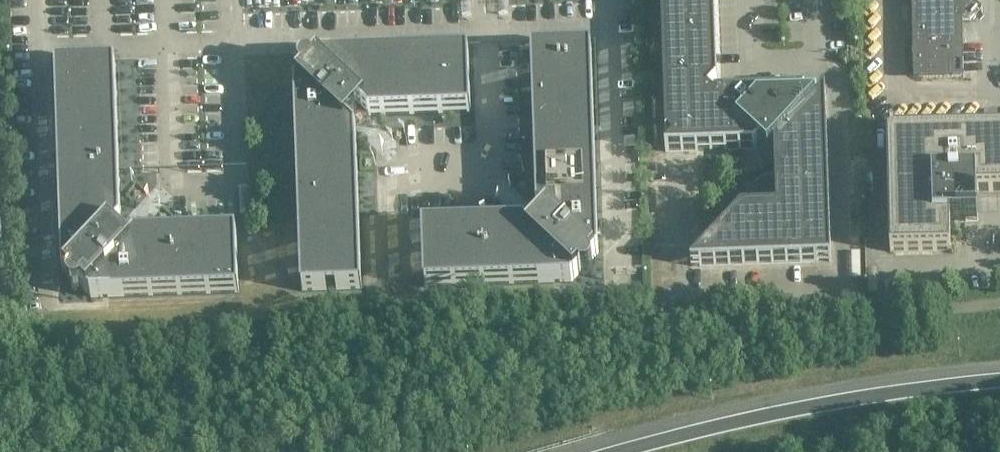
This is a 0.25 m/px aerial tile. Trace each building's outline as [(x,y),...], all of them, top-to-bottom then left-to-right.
[(670,136),(671,135),(677,140),(668,149),(758,147),(761,144),(771,153),(778,146),(778,175),(772,176),(767,178),(762,180),(758,182),(754,187),(750,192),(747,198),(746,203),(745,210),(744,210),(725,230),(714,230),(714,240),(692,264),(819,261),(832,246),(826,92),(817,100),(783,102),(783,94),(717,97),(713,101),(707,96),(718,84),(715,0),(663,0),(670,136)] [(962,74),(960,20),(971,20),(980,10),(982,12),(983,11),(975,4),(975,0),(912,0),(914,75),(962,74)] [(544,216),(532,228),(531,230),(524,223),(422,226),(424,286),(572,282),(579,273),(582,275),(585,276),(589,275),(590,274),(592,273),(593,270),(594,266),(593,264),(591,261),(599,253),(592,48),(532,50),(537,210),(544,216)] [(349,123),(360,111),(362,109),(369,116),(471,112),(469,52),(321,57),(314,65),(312,64),(309,64),(307,64),(305,65),(303,66),(302,68),(301,71),(301,73),(301,75),(302,77),(295,85),(301,291),(362,289),(356,129),(349,123)] [(114,230),(121,223),(116,64),(56,66),(62,271),(70,278),(69,281),(68,283),(69,285),(69,288),(71,290),(72,291),(74,292),(77,292),(80,292),(83,290),(91,298),(239,293),(236,233),(134,236),(128,243),(114,230)] [(951,250),(950,220),(978,219),(978,191),(999,191),(999,130),(888,133),(891,251),(951,250)]
